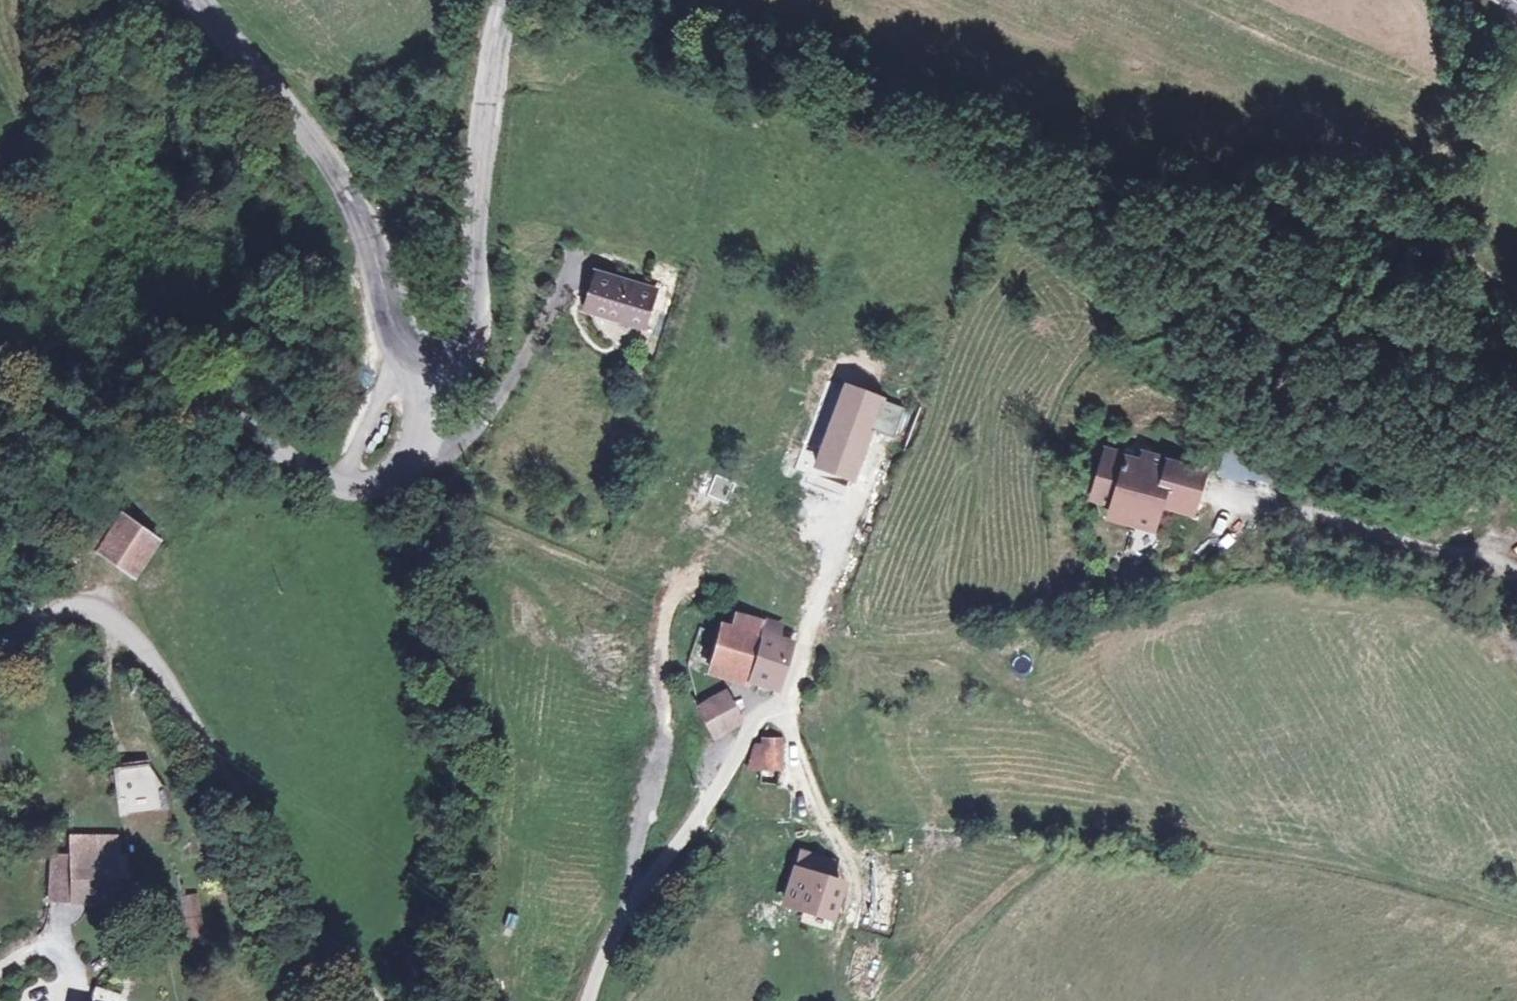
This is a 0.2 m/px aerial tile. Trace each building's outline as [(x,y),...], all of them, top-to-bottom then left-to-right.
[(653,264),(655,285),(674,284),(672,263),(653,264)] [(663,290),(600,270),(587,311),(649,331),(663,290)] [(903,407),(844,388),(817,469),(853,481),(871,428),(894,436),(903,407)] [(1231,473),(1114,433),(1087,514),(1170,542),(1179,517),(1212,528),(1231,473)] [(162,545),(115,512),(93,543),(140,576),(162,545)] [(800,632),(734,612),(715,674),(781,694),(800,632)] [(719,678),(687,695),(714,742),(745,725),(719,678)] [(781,738),(756,735),(752,775),(777,777),(781,738)] [(162,759),(119,765),(126,814),(169,808),(162,759)] [(71,851),(52,850),(50,902),(74,902),(75,872),(122,874),(124,836),(72,834),(71,851)] [(845,866),(792,851),(776,905),(829,921),(845,866)] [(92,1000),(99,1000),(115,1000),(117,992),(95,988),(92,1000)]
